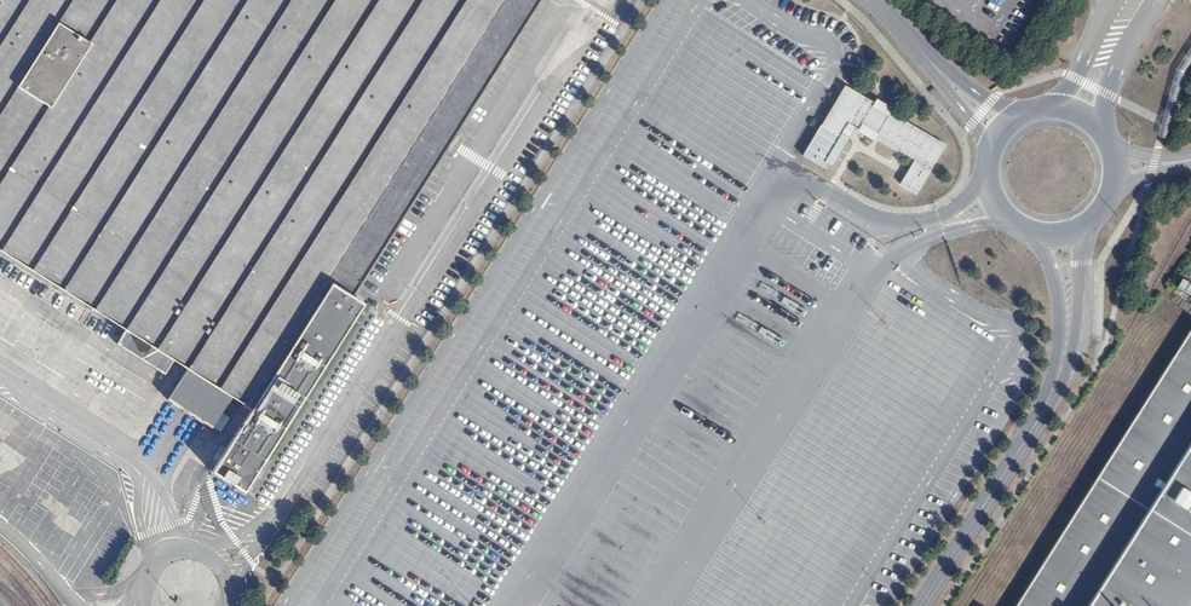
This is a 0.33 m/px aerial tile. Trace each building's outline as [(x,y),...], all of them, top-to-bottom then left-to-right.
[(187,367),(167,399),(211,426),(219,431),(228,417),(220,412),(231,396),(243,404),(242,406),(249,410),(250,408),(251,409),(226,449),(221,446),(213,458),(218,461),(211,471),(243,491),(362,305),(350,297),(539,0),(0,0),(0,249),(187,367)] [(898,185),(916,195),(945,142),(840,86),(801,158),(828,172),(850,130),(872,141),(873,138),(912,159),(898,185)] [(1018,605),(1190,605),(1190,332),(1018,605)]
